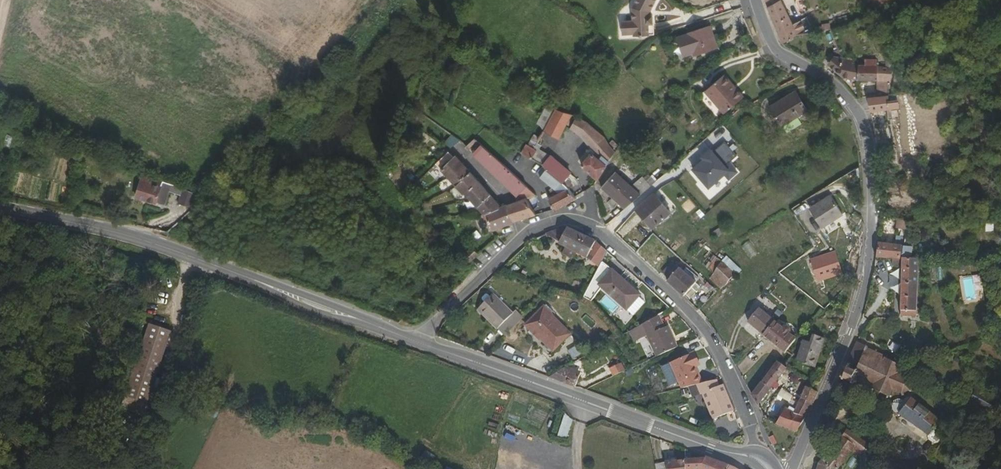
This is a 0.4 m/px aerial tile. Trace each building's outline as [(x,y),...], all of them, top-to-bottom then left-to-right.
[(648,39),(648,28),(653,27),(652,20),(650,20),(650,14),(658,6),(652,0),(639,0),(631,9),(632,23),(619,24),(620,37),(632,36),(632,39),(648,39)] [(779,42),(782,45),(810,35),(807,24),(791,29),(782,3),(768,8),(779,42)] [(712,51),(705,27),(683,35),(683,36),(673,40),(678,58),(688,55),(690,57),(712,51)] [(866,33),(859,36),(863,45),(870,42),(866,33)] [(832,80),(849,82),(850,67),(833,65),(832,80)] [(849,82),(870,82),(869,66),(850,67),(849,82)] [(881,83),(884,68),(869,66),(870,82),(881,83)] [(720,116),(734,104),(722,90),(724,88),(717,80),(701,96),(720,116)] [(870,100),(882,97),(881,83),(870,82),(870,100)] [(722,90),(734,104),(737,101),(724,88),(722,90)] [(801,113),(790,94),(765,109),(777,128),(801,113)] [(883,111),(882,97),(870,100),(861,101),(864,114),(883,111)] [(524,157),(541,167),(562,133),(573,119),(556,112),(534,150),(525,146),(520,154),(524,157)] [(587,126),(578,120),(570,131),(583,142),(592,156),(597,161),(596,163),(607,171),(615,158),(606,145),(600,137),(593,130),(587,126)] [(451,136),(447,144),(454,148),(458,140),(451,136)] [(500,166),(512,149),(491,136),(481,150),(486,154),(490,156),(500,166)] [(453,161),(462,153),(465,151),(457,145),(447,154),(453,161)] [(465,156),(477,147),(473,145),(465,151),(462,153),(465,156)] [(727,150),(717,159),(729,173),(739,164),(727,150)] [(512,201),(524,192),(500,166),(490,156),(486,154),(479,162),(512,201)] [(741,181),(732,170),(729,173),(717,159),(715,156),(703,165),(707,170),(696,178),(714,199),(730,186),(732,189),(741,181)] [(553,217),(578,202),(541,167),(524,157),(519,164),(558,200),(547,207),(553,217)] [(578,171),(599,185),(607,171),(596,163),(589,158),(578,171)] [(479,218),(483,217),(496,213),(464,174),(452,162),(435,176),(460,202),(462,201),(472,211),(479,218)] [(623,213),(637,200),(614,176),(601,190),(623,213)] [(641,195),(650,186),(642,178),(633,186),(641,195)] [(165,207),(171,185),(156,182),(155,187),(138,182),(133,202),(156,208),(157,205),(165,207)] [(178,206),(190,209),(193,194),(181,191),(178,206)] [(517,207),(522,205),(533,202),(524,192),(512,201),(517,207)] [(828,196),(807,209),(818,228),(839,215),(828,196)] [(668,217),(651,199),(634,215),(651,234),(666,220),(665,220),(668,217)] [(508,231),(529,225),(522,205),(517,207),(501,211),(508,231)] [(490,235),(508,231),(501,211),(496,213),(483,217),(487,228),(489,235),(490,235)] [(617,231),(629,222),(622,213),(610,223),(617,231)] [(691,220),(703,230),(709,224),(698,213),(691,220)] [(908,238),(908,226),(896,226),(895,238),(908,238)] [(541,241),(538,242),(558,252),(565,235),(546,240),(541,241)] [(565,235),(558,252),(598,271),(605,257),(595,250),(566,235),(565,235)] [(499,250),(493,245),(483,254),(489,259),(499,250)] [(906,267),(907,252),(882,250),(881,265),(906,267)] [(466,269),(475,261),(468,254),(462,260),(459,257),(456,260),(466,269)] [(669,277),(667,280),(685,296),(695,282),(671,260),(662,271),(669,277)] [(920,318),(922,266),(906,266),(906,267),(904,318),(920,318)] [(715,283),(727,295),(736,282),(724,270),(715,283)] [(651,312),(624,288),(610,302),(638,328),(651,312)] [(474,316),(494,335),(510,319),(490,299),(474,316)] [(523,332),(549,359),(567,340),(541,313),(523,332)] [(762,314),(751,329),(767,342),(779,327),(783,321),(776,315),(771,321),(762,314)] [(510,319),(494,335),(501,342),(520,323),(513,316),(510,319)] [(153,401),(172,326),(148,320),(131,387),(139,389),(137,397),(153,401)] [(661,337),(655,324),(631,337),(636,349),(644,345),(652,363),(672,354),(664,336),(661,337)] [(779,327),(767,342),(788,359),(800,345),(794,340),(795,335),(790,332),(785,333),(779,327)] [(636,349),(631,337),(626,340),(631,351),(636,349)] [(826,345),(817,342),(815,349),(807,347),(801,369),(818,374),(826,345)] [(573,359),(581,354),(575,345),(567,350),(573,359)] [(872,355),(855,347),(847,369),(844,369),(841,376),(843,377),(842,381),(840,381),(839,385),(843,386),(843,385),(847,386),(847,388),(851,389),(852,387),(857,390),(856,392),(861,393),(862,391),(867,393),(866,395),(871,397),(871,395),(888,401),(892,392),(896,394),(898,391),(902,394),(905,393),(911,396),(912,394),(916,387),(917,385),(912,382),(913,378),(909,376),(909,378),(902,376),(905,369),(901,367),(900,369),(893,366),(894,364),(890,362),(888,364),(883,362),(884,360),(880,358),(879,360),(871,357),(872,355)] [(622,360),(608,367),(613,376),(626,368),(622,360)] [(576,361),(550,377),(575,386),(578,378),(567,374),(579,367),(576,361)] [(684,367),(681,363),(666,370),(678,395),(687,392),(699,389),(692,373),(694,372),(690,364),(684,367)] [(780,369),(766,387),(776,394),(789,375),(786,373),(780,369)] [(712,418),(735,410),(723,380),(712,384),(710,377),(698,381),(712,418)] [(766,387),(755,403),(761,414),(776,394),(766,387)] [(918,389),(916,387),(912,394),(920,397),(923,392),(920,390),(921,388),(919,387),(918,389)] [(817,397),(813,395),(812,397),(803,393),(800,401),(814,406),(817,397)] [(871,395),(871,397),(869,402),(886,408),(888,401),(871,395)] [(910,401),(909,400),(903,406),(894,409),(891,414),(892,416),(898,421),(900,419),(908,424),(907,426),(916,433),(917,431),(930,439),(930,442),(938,447),(941,446),(945,440),(940,436),(946,426),(910,401)] [(814,406),(800,401),(794,416),(783,412),(780,417),(775,430),(798,438),(811,414),(814,406)] [(557,437),(567,439),(573,417),(565,414),(557,437)] [(775,430),(780,417),(774,415),(766,427),(775,430)] [(773,435),(769,437),(772,445),(777,443),(773,435)] [(828,461),(820,468),(821,468),(844,468),(849,463),(851,460),(857,463),(866,468),(867,468),(877,454),(847,435),(828,461)] [(877,454),(867,468),(877,468),(884,459),(877,454)] [(684,461),(685,468),(726,468),(728,465),(706,457),(684,461)] [(664,464),(665,468),(685,468),(684,461),(664,464)]
